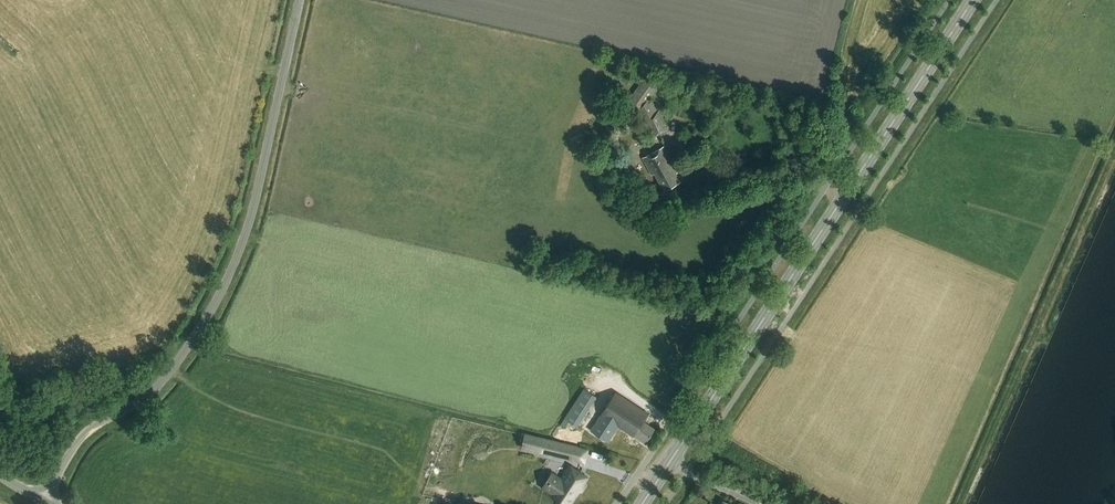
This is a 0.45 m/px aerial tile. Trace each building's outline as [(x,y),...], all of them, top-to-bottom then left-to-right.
[(658,89),(644,78),(628,99),(640,108),(647,98),(650,100),(658,89)] [(669,129),(653,100),(649,102),(647,99),(638,112),(652,138),(669,129)] [(665,146),(645,158),(654,173),(657,171),(667,188),(680,180),(675,171),(679,168),(665,146)] [(584,388),(560,425),(565,427),(569,421),(577,427),(597,397),(584,388)] [(646,443),(656,430),(644,422),(649,414),(616,393),(592,431),(609,442),(619,427),(635,438),(636,436),(646,443)] [(578,445),(542,436),(538,452),(574,461),(578,445)] [(546,491),(554,495),(554,496),(568,503),(571,503),(578,493),(580,494),(586,484),(584,483),(589,476),(570,465),(563,478),(556,474),(546,491)]
